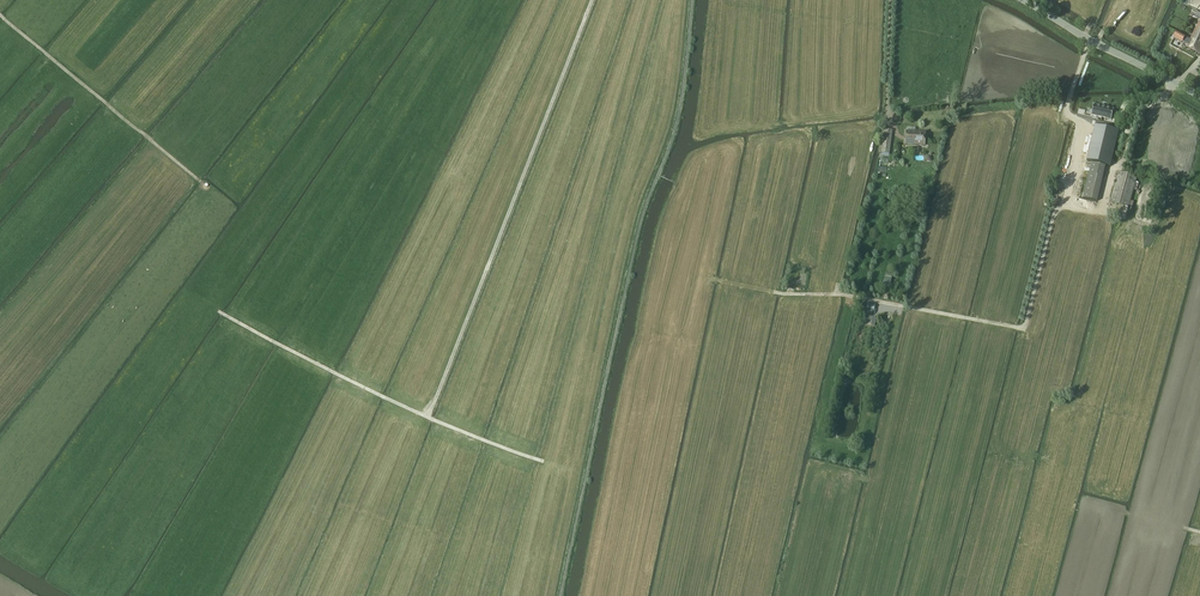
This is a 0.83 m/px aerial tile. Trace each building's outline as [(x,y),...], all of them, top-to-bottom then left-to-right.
[(1190,39),(1186,46),(1199,54),(1199,52),(1199,19),(1198,18),(1198,20),(1199,21),(1190,39)] [(1182,42),(1185,36),(1177,33),(1174,39),(1182,42)] [(1094,104),(1091,115),(1111,120),(1114,109),(1094,104)] [(1095,126),(1087,161),(1110,166),(1119,131),(1095,126)] [(885,129),(881,153),(889,154),(893,130),(885,129)] [(924,145),(925,133),(907,132),(906,144),(924,145)] [(1091,163),(1083,198),(1097,201),(1105,166),(1091,163)] [(1128,208),(1137,177),(1118,172),(1110,203),(1128,208)] [(868,303),(866,311),(872,312),(873,313),(875,305),(868,303)]
